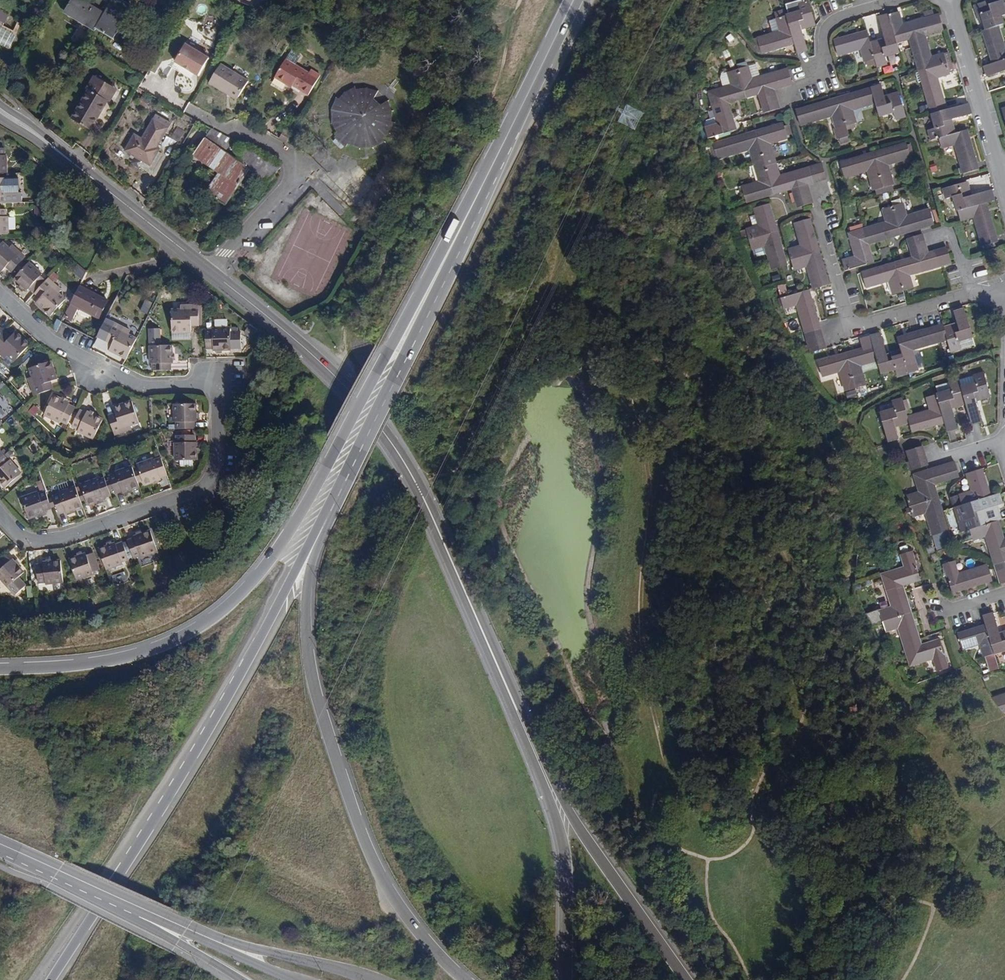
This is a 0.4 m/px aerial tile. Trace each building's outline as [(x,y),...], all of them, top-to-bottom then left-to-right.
[(65,11),(95,29),(105,13),(83,0),(71,0),(65,11)] [(105,13),(95,29),(113,40),(126,18),(124,16),(131,5),(123,0),(112,0),(105,13)] [(985,30),(998,25),(1002,24),(999,16),(1004,14),(1004,0),(1000,0),(1000,1),(990,4),(988,0),(974,5),(977,15),(981,14),(985,30)] [(816,24),(809,1),(798,5),(801,12),(777,19),(778,24),(781,31),(773,33),(758,38),(761,50),(762,54),(785,47),(784,43),(794,40),(795,44),(798,52),(808,49),(801,29),(800,25),(805,24),(806,27),(816,24)] [(94,31),(95,29),(65,11),(64,13),(94,31)] [(909,38),(936,127),(928,130),(931,140),(939,138),(942,148),(953,145),(962,174),(977,170),(965,130),(954,133),(950,120),(971,113),(968,103),(947,110),(937,77),(953,71),(947,52),(931,57),(924,34),(942,28),(938,14),(902,25),(898,11),(879,17),(885,38),(870,42),(867,31),(834,41),(839,56),(861,49),(865,61),(875,58),(877,65),(887,62),(885,56),(900,51),(897,42),(909,38)] [(7,43),(16,18),(0,12),(0,41),(7,43)] [(781,31),(778,24),(771,26),(773,33),(781,31)] [(1004,59),(1004,47),(998,25),(985,30),(982,30),(988,52),(992,51),(993,56),(990,57),(992,63),(1004,59)] [(209,59),(186,45),(175,63),(183,67),(198,77),(209,59)] [(308,92),(319,73),(309,67),(308,71),(285,58),(274,76),(286,83),(287,81),(292,84),(308,92)] [(992,63),(985,65),(987,75),(1004,69),(1004,59),(992,63)] [(183,67),(175,63),(172,68),(180,73),(183,67)] [(209,82),(222,90),(224,87),(238,96),(248,80),(221,63),(209,82)] [(729,73),(749,68),(748,64),(728,70),(729,73)] [(756,66),(749,68),(752,78),(762,76),(759,67),(756,66)] [(752,78),(749,68),(729,73),(732,85),(723,88),(709,92),(718,125),(706,128),(708,137),(732,130),(730,122),(732,121),(728,103),(737,101),(736,100),(735,97),(756,91),(757,95),(759,94),(765,113),(779,109),(773,89),(794,83),(790,68),(762,76),(752,78)] [(732,85),(729,73),(722,75),(720,77),(723,88),(732,85)] [(104,98),(111,86),(95,76),(87,89),(89,90),(72,119),(90,130),(107,100),(104,98)] [(390,99),(380,106),(374,101),(379,90),(378,89),(377,92),(368,88),(368,85),(367,85),(366,87),(357,88),(356,84),(355,84),(355,87),(347,92),(345,91),(344,92),(345,93),(341,99),(337,97),(336,98),(338,99),(332,109),(330,109),(330,110),(332,110),(331,122),(329,122),(329,123),(331,123),(337,134),(334,137),(335,138),(333,141),(341,148),(344,145),(345,147),(348,142),(360,147),(360,149),(361,149),(361,147),(373,146),(374,148),(375,148),(374,146),(384,141),(386,143),(387,142),(384,138),(390,134),(391,135),(392,134),(391,133),(396,123),(398,124),(398,123),(393,121),(393,111),(395,111),(395,110),(393,110),(389,102),(391,100),(390,99)] [(117,89),(111,86),(104,98),(107,100),(109,102),(117,89)] [(881,86),(828,101),(796,111),(800,126),(832,117),(835,129),(856,123),(852,110),(875,104),(879,118),(893,113),(896,123),(906,120),(898,94),(885,98),(881,86)] [(238,96),(224,87),(222,90),(237,99),(238,96)] [(736,100),(757,95),(756,91),(735,97),(736,100)] [(142,97),(139,102),(146,106),(149,101),(142,97)] [(175,116),(160,107),(142,139),(137,136),(134,137),(133,136),(125,151),(150,166),(159,151),(160,149),(157,147),(175,116)] [(745,202),(783,191),(783,192),(792,190),(797,207),(811,203),(806,186),(826,181),(822,165),(779,177),(769,144),(787,138),(783,123),(714,143),(718,159),(749,150),(758,182),(741,187),(745,202)] [(208,135),(218,142),(222,134),(212,129),(208,135)] [(280,137),(287,141),(290,135),(283,131),(280,137)] [(222,134),(218,142),(228,148),(233,140),(222,134)] [(237,160),(204,138),(192,156),(193,156),(195,154),(222,173),(220,175),(210,190),(208,192),(206,190),(206,191),(226,205),(226,204),(225,203),(241,180),(239,179),(247,168),(249,169),(259,155),(245,147),(237,160)] [(870,183),(871,182),(872,184),(890,179),(889,177),(886,164),(910,158),(909,156),(913,155),(910,144),(906,145),(905,143),(882,150),(862,155),(840,162),(844,176),(867,170),(870,183)] [(161,153),(159,151),(150,166),(153,167),(161,153)] [(259,155),(249,169),(258,176),(267,182),(281,168),(259,155)] [(239,179),(241,180),(249,169),(247,168),(239,179)] [(5,203),(4,196),(6,196),(6,193),(18,193),(18,179),(6,179),(6,178),(0,178),(0,203),(5,203)] [(971,193),(969,189),(967,181),(943,188),(946,199),(954,196),(961,220),(973,217),(982,246),(996,241),(988,212),(985,202),(995,199),(991,188),(971,193)] [(867,244),(934,224),(929,208),(906,215),(902,203),(882,209),(886,222),(860,230),(858,226),(847,229),(854,256),(841,261),(844,271),(872,262),(867,244)] [(787,265),(775,223),(769,204),(754,208),(759,226),(747,230),(752,249),(765,246),(772,269),(787,265)] [(822,262),(816,241),(810,218),(794,223),(801,245),(787,249),(794,271),(807,267),(813,289),(829,284),(822,262)] [(905,260),(885,266),(862,272),(866,287),(889,280),(893,293),(913,287),(909,275),(951,262),(947,248),(928,254),(922,235),(909,239),(914,257),(905,260)] [(14,272),(24,260),(26,258),(13,246),(10,250),(3,244),(0,248),(0,270),(3,273),(7,269),(13,273),(14,272)] [(28,263),(24,260),(14,272),(18,275),(28,263)] [(35,293),(46,280),(41,276),(42,274),(28,263),(18,275),(15,279),(21,284),(26,289),(28,290),(29,289),(35,293)] [(77,264),(71,273),(81,280),(87,272),(77,264)] [(49,277),(46,280),(35,293),(41,298),(37,303),(52,317),(67,299),(60,293),(63,290),(49,277)] [(78,310),(98,319),(107,302),(80,288),(65,317),(72,321),(78,310)] [(809,352),(824,348),(811,302),(808,291),(804,292),(781,299),(784,309),(796,305),(809,352)] [(182,305),(173,305),(174,328),(194,327),(194,320),(201,320),(200,299),(182,300),(182,305)] [(145,300),(140,312),(148,314),(152,303),(145,300)] [(815,361),(819,377),(837,371),(843,391),(863,385),(857,366),(875,360),(879,373),(893,369),(896,376),(906,373),(904,366),(914,363),(910,351),(946,340),(949,352),(973,344),(963,309),(953,312),(957,325),(943,329),(941,325),(896,339),(900,350),(886,353),(880,334),(868,337),(870,345),(815,361)] [(129,331),(113,323),(104,341),(110,344),(107,349),(125,359),(135,340),(127,336),(129,331)] [(206,323),(206,344),(215,344),(215,350),(234,350),(234,347),(234,332),(234,327),(224,328),(224,323),(206,323)] [(15,361),(29,344),(14,331),(10,336),(4,331),(0,336),(0,353),(4,357),(7,354),(15,361)] [(174,363),(173,360),(174,354),(173,346),(161,346),(152,346),(152,363),(154,363),(154,370),(172,370),(172,363),(174,363)] [(34,393),(52,387),(50,381),(57,379),(51,359),(29,366),(32,375),(28,376),(34,393)] [(911,433),(943,423),(946,432),(957,429),(951,410),(965,405),(971,425),(982,422),(975,401),(990,397),(983,374),(934,388),(937,394),(926,398),(930,412),(908,418),(907,416),(910,414),(906,398),(891,402),(893,410),(878,414),(887,442),(897,439),(894,428),(909,423),(911,433)] [(60,421),(61,419),(67,422),(69,420),(74,409),(75,407),(69,404),(70,402),(68,401),(62,398),(55,395),(45,413),(60,421)] [(131,424),(139,421),(132,400),(113,407),(115,412),(109,414),(115,433),(132,428),(131,424)] [(198,413),(197,406),(176,406),(176,423),(179,423),(179,431),(195,430),(196,423),(198,423),(198,420),(198,413)] [(75,423),(80,412),(74,409),(69,420),(75,423)] [(79,431),(94,438),(104,419),(97,415),(92,413),(89,411),(87,413),(81,410),(80,412),(75,423),(73,425),(80,428),(79,431)] [(980,439),(977,430),(965,434),(968,443),(980,439)] [(179,444),(177,444),(177,462),(199,461),(198,453),(198,447),(198,443),(196,443),(196,436),(179,436),(179,444)] [(910,472),(929,466),(923,446),(905,451),(910,472)] [(0,459),(0,479),(1,479),(6,485),(22,471),(11,458),(9,460),(5,455),(0,459)] [(162,478),(161,476),(168,473),(162,458),(156,460),(155,457),(139,463),(142,473),(146,483),(146,484),(153,481),(159,479),(162,478)] [(907,496),(914,518),(927,514),(934,537),(948,532),(934,484),(959,476),(955,463),(915,475),(920,492),(907,496)] [(140,485),(139,485),(136,476),(133,466),(117,471),(118,473),(111,475),(112,479),(116,490),(116,491),(123,489),(124,491),(126,490),(132,488),(140,485)] [(987,487),(981,469),(966,474),(971,491),(957,495),(965,519),(958,521),(961,532),(969,529),(972,540),(986,536),(1001,583),(1004,582),(1004,538),(1003,539),(999,521),(985,525),(981,511),(1002,505),(998,494),(989,497),(987,487)] [(146,483),(142,473),(136,476),(139,485),(146,483)] [(105,477),(99,479),(98,476),(82,482),(85,491),(88,501),(89,502),(97,499),(102,498),(105,497),(104,495),(111,492),(107,481),(105,477)] [(111,492),(116,490),(112,479),(107,481),(111,492)] [(83,504),(83,502),(80,493),(76,483),(60,489),(61,491),(55,493),(60,509),(67,507),(68,509),(70,508),(76,506),(83,504)] [(46,489),(39,491),(38,489),(22,495),(29,516),(36,513),(43,511),(45,510),(45,508),(51,506),(46,489)] [(80,493),(83,502),(88,501),(85,491),(80,493)] [(127,539),(132,555),(140,553),(140,555),(157,550),(150,529),(142,532),(136,534),(133,535),(134,537),(127,539)] [(105,567),(122,561),(121,559),(128,557),(123,541),(116,543),(115,541),(112,542),(106,544),(98,546),(105,567)] [(91,569),(98,566),(93,550),(85,553),(85,551),(82,552),(77,554),(68,556),(75,577),(92,571),(91,569)] [(903,586),(915,582),(921,580),(912,551),(901,554),(905,568),(883,575),(893,607),(879,612),(886,632),(899,628),(911,666),(933,658),(937,670),(948,667),(939,640),(922,645),(903,586)] [(5,585),(21,570),(16,565),(11,560),(9,558),(7,559),(3,554),(0,557),(0,579),(5,585)] [(46,559),(43,559),(44,561),(37,562),(39,578),(46,578),(46,580),(63,578),(61,557),(52,558),(46,559)] [(952,590),(962,587),(992,578),(987,563),(958,572),(954,559),(944,562),(952,590)] [(999,632),(994,613),(983,616),(985,625),(958,634),(962,649),(980,643),(984,656),(1004,649),(1004,631),(999,632)] [(1004,711),(1004,695),(997,698),(1000,709),(1002,712),(1004,711)]
